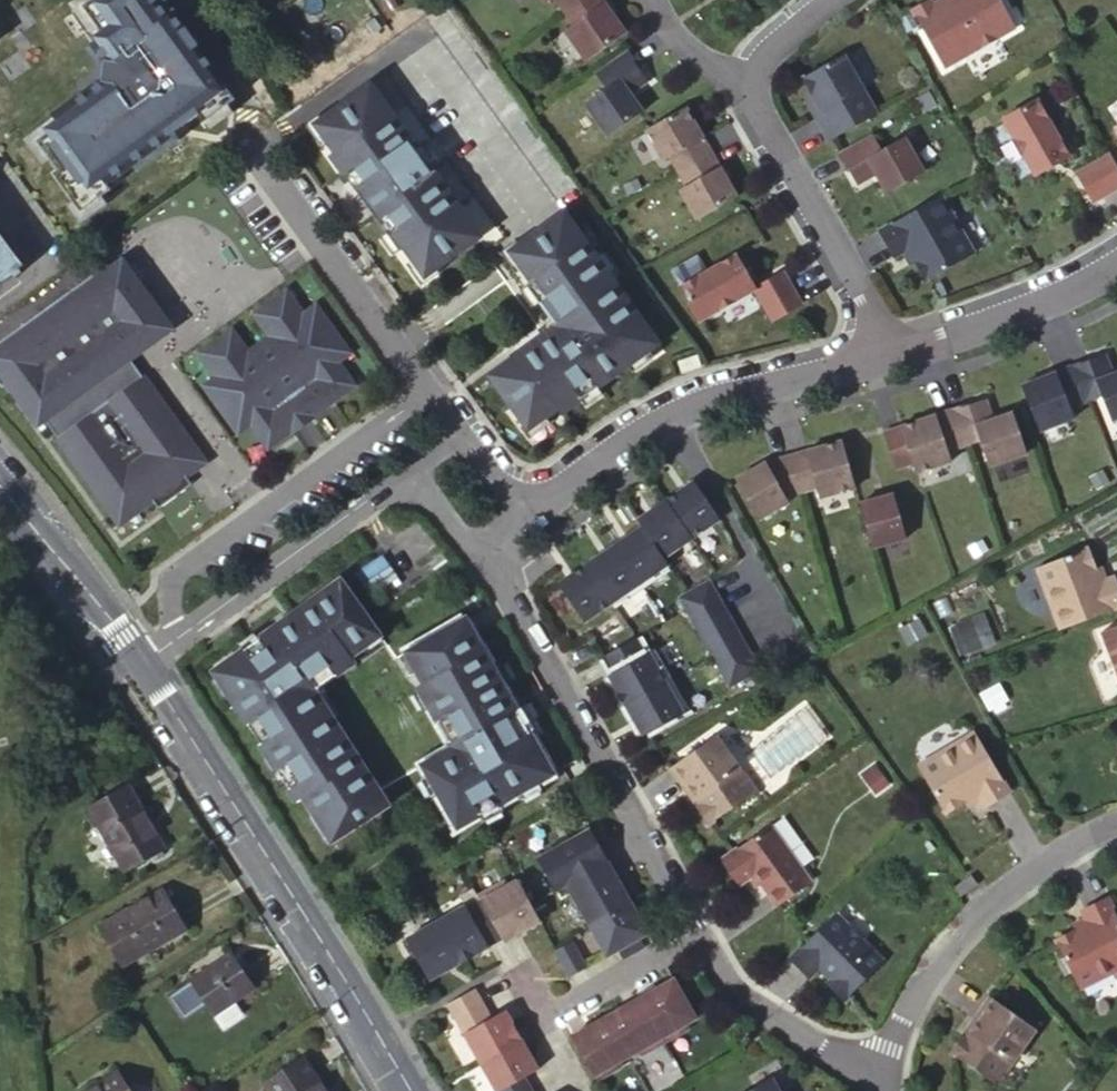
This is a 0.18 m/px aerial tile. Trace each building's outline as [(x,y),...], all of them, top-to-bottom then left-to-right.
[(80,212),(110,190),(104,182),(187,122),(199,113),(205,121),(234,100),(198,49),(191,54),(176,33),(182,29),(173,15),(166,20),(151,0),(93,0),(72,15),(106,61),(102,84),(54,118),(59,125),(37,142),(58,171),(53,174),(80,212)] [(561,10),(577,0),(554,0),(561,10)] [(585,61),(623,33),(600,0),(577,0),(561,10),(573,27),(564,32),(585,61)] [(999,0),(953,0),(951,1),(950,0),(940,0),(930,5),(928,0),(911,10),(946,73),(1017,33),(999,0)] [(607,137),(641,112),(629,94),(645,82),(635,68),(637,67),(626,52),(596,74),(606,89),(584,105),(607,137)] [(809,110),(826,140),(873,114),(841,56),(802,78),(811,95),(817,106),(809,110)] [(401,246),(422,275),(477,236),(430,170),(428,172),(406,142),(409,140),(369,84),(314,123),(347,168),(342,172),(397,249),(401,246)] [(1002,116),(1034,175),(1051,166),(1048,161),(1054,158),(1056,163),(1068,156),(1036,97),(1002,116)] [(684,107),(645,130),(662,161),(669,157),(676,170),(708,152),(684,107)] [(849,168),(857,183),(874,174),(885,193),(920,173),(902,137),(878,150),(870,136),(839,154),(847,169),(849,168)] [(676,170),(685,186),(717,167),(708,152),(676,170)] [(1077,170),(1093,200),(1116,187),(1116,168),(1109,153),(1077,170)] [(679,190),(695,220),(735,198),(717,167),(685,186),(679,190)] [(915,263),(925,281),(973,253),(940,194),(877,230),(892,256),(904,250),(912,265),(915,263)] [(553,327),(529,344),(532,348),(520,357),(517,353),(487,375),(525,428),(555,407),(558,412),(595,386),(591,380),(605,370),(608,375),(640,352),(631,340),(645,330),(592,257),(589,259),(578,245),(582,242),(561,213),(508,252),(528,280),(522,284),(553,327)] [(0,233),(0,283),(24,265),(0,233)] [(696,320),(754,288),(734,255),(706,272),(697,254),(669,270),(696,320)] [(36,426),(43,420),(56,438),(53,438),(117,525),(152,499),(157,507),(191,484),(186,478),(149,427),(170,412),(143,374),(142,375),(129,358),(163,333),(113,264),(101,273),(97,269),(5,336),(13,347),(5,353),(0,347),(0,376),(36,426)] [(754,288),(771,320),(799,304),(782,272),(754,288)] [(213,374),(200,384),(236,434),(249,424),(266,447),(290,429),(291,431),(313,415),(312,414),(352,385),(336,363),(350,353),(313,301),(301,309),(284,285),(248,311),(265,335),(245,350),(230,328),(197,352),(213,374)] [(1088,362),(1101,395),(1112,420),(1116,417),(1116,372),(1111,375),(1103,356),(1088,362)] [(1084,402),(1101,395),(1088,362),(1087,360),(1070,367),(1084,402)] [(1070,367),(1054,372),(1068,408),(1084,402),(1070,367)] [(1072,417),(1068,408),(1054,372),(1019,386),(1037,431),(1072,417)] [(979,440),(988,466),(1024,453),(1011,413),(990,421),(983,401),(968,407),(979,440)] [(950,410),(962,446),(979,440),(967,404),(950,410)] [(934,416),(946,452),(962,446),(950,410),(934,416)] [(186,478),(207,463),(170,412),(149,427),(186,478)] [(898,428),(911,463),(914,473),(949,461),(946,452),(934,416),(898,428)] [(911,463),(898,428),(881,433),(893,469),(911,463)] [(853,488),(840,441),(807,451),(817,487),(820,497),(853,488)] [(787,456),(798,492),(817,487),(807,451),(787,456)] [(798,492),(787,456),(764,462),(784,496),(798,492)] [(764,462),(734,480),(757,519),(787,501),(784,496),(764,462)] [(640,525),(557,582),(581,620),(665,563),(660,557),(718,520),(692,480),(635,518),(640,525)] [(897,493),(857,503),(870,550),(909,540),(897,493)] [(986,550),(983,544),(972,548),(974,554),(986,550)] [(1041,560),(1066,626),(1116,607),(1116,594),(1110,576),(1100,580),(1093,583),(1089,571),(1079,545),(1041,560)] [(1089,571),(1093,583),(1100,580),(1095,569),(1089,571)] [(224,661),(211,671),(248,728),(254,724),(263,736),(257,739),(296,800),(302,797),(330,840),(384,805),(365,774),(359,777),(351,764),(357,761),(312,689),(352,661),(348,655),(378,634),(339,579),(308,602),(312,607),(300,616),(296,610),(255,641),(259,645),(229,668),(224,661)] [(707,583),(677,600),(725,688),(758,670),(707,583)] [(963,657),(997,643),(985,613),(951,626),(963,657)] [(417,685),(451,746),(420,764),(455,827),(536,781),(534,777),(548,770),(523,725),(514,730),(508,720),(517,715),(463,617),(405,651),(422,682),(417,685)] [(1116,680),(1116,624),(1098,632),(1116,680)] [(637,637),(605,654),(614,672),(610,674),(641,734),(681,713),(650,653),(646,655),(637,637)] [(971,732),(914,766),(942,813),(960,802),(962,805),(974,797),(980,807),(1006,792),(971,732)] [(712,735),(667,767),(687,796),(691,793),(698,803),(694,806),(706,823),(752,790),(712,735)] [(151,842),(112,783),(76,806),(115,866),(151,842)] [(766,825),(718,859),(736,885),(745,877),(751,874),(758,884),(774,906),(807,882),(766,825)] [(585,828),(534,858),(552,889),(563,883),(603,955),(614,949),(619,957),(641,945),(636,937),(643,933),(647,940),(646,940),(648,942),(650,941),(649,939),(648,939),(610,872),(605,875),(599,863),(603,860),(585,828)] [(751,874),(745,877),(753,888),(758,884),(751,874)] [(978,886),(972,877),(955,889),(962,898),(978,886)] [(462,905),(402,939),(426,979),(499,939),(500,941),(535,921),(513,882),(502,888),(499,883),(475,897),(477,900),(464,908),(462,905)] [(179,922),(154,885),(96,924),(121,961),(179,922)] [(1076,989),(1111,972),(1116,984),(1116,922),(1105,897),(1078,910),(1083,921),(1070,927),(1071,930),(1051,939),(1076,989)] [(827,980),(824,983),(841,1000),(880,961),(831,913),(786,958),(800,972),(810,961),(816,968),(827,980)] [(552,949),(567,975),(582,967),(568,941),(552,949)] [(248,976),(228,946),(191,971),(192,972),(173,985),(186,1004),(205,992),(211,1001),(248,976)] [(810,961),(800,972),(806,977),(816,968),(810,961)] [(636,998),(568,1036),(593,1080),(617,1066),(615,1061),(636,1050),(638,1054),(685,1028),(682,1023),(693,1017),(665,968),(666,968),(665,967),(663,968),(663,969),(664,969),(669,978),(653,988),(652,985),(635,995),(636,998)] [(444,1003),(494,1090),(529,1090),(521,1077),(535,1069),(501,1009),(487,1018),(471,988),(444,1003)] [(1031,1029),(986,996),(965,1025),(970,1028),(963,1038),(958,1035),(946,1052),(991,1085),(1031,1029)] [(305,1055),(271,1081),(278,1090),(332,1090),(305,1055)] [(124,1071),(93,1090),(136,1090),(124,1071)] [(744,1090),(777,1090),(768,1077),(744,1090)]
